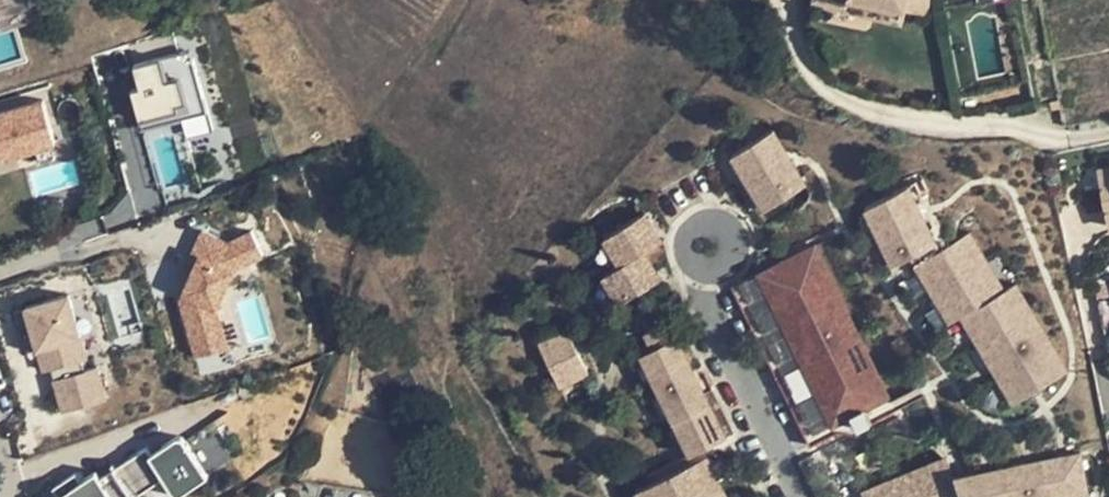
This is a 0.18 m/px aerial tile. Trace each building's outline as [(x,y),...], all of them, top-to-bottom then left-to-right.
[(907,7),(878,0),(833,0),(832,3),(904,20),(907,7)] [(907,7),(915,9),(918,0),(909,0),(907,7)] [(1055,57),(1108,46),(1108,0),(1045,0),(1055,57)] [(150,139),(215,122),(195,45),(130,62),(150,139)] [(1056,61),(1068,124),(1108,116),(1108,50),(1056,61)] [(59,147),(51,97),(0,105),(0,157),(59,147)] [(810,182),(779,128),(735,153),(766,207),(810,182)] [(1100,177),(1108,230),(1108,175),(1100,177)] [(914,182),(867,204),(894,262),(941,240),(914,182)] [(666,237),(650,210),(605,237),(622,264),(649,248),(666,237)] [(171,249),(205,354),(241,342),(218,273),(268,257),(256,221),(171,249)] [(1014,403),(1074,370),(1023,278),(1007,286),(975,229),(917,261),(949,319),(964,311),(1014,403)] [(824,240),(761,267),(831,427),(894,400),(824,240)] [(665,275),(649,248),(622,264),(605,275),(621,301),(665,275)] [(1096,290),(1101,307),(1108,305),(1108,290),(1108,287),(1096,290)] [(64,409),(112,396),(102,360),(93,362),(74,290),(25,303),(43,370),(53,367),(64,409)] [(959,332),(955,319),(939,324),(944,338),(959,332)] [(563,385),(593,370),(569,326),(540,341),(563,385)] [(730,433),(682,335),(644,353),(692,452),(730,433)] [(799,392),(813,389),(807,366),(793,370),(799,392)] [(590,376),(565,384),(569,395),(594,387),(590,376)] [(207,466),(183,424),(61,496),(62,496),(155,496),(207,466)] [(868,477),(872,496),(1086,496),(1096,495),(1088,447),(953,470),(952,463),(868,477)] [(712,454),(638,488),(642,496),(732,496),(712,454)]
